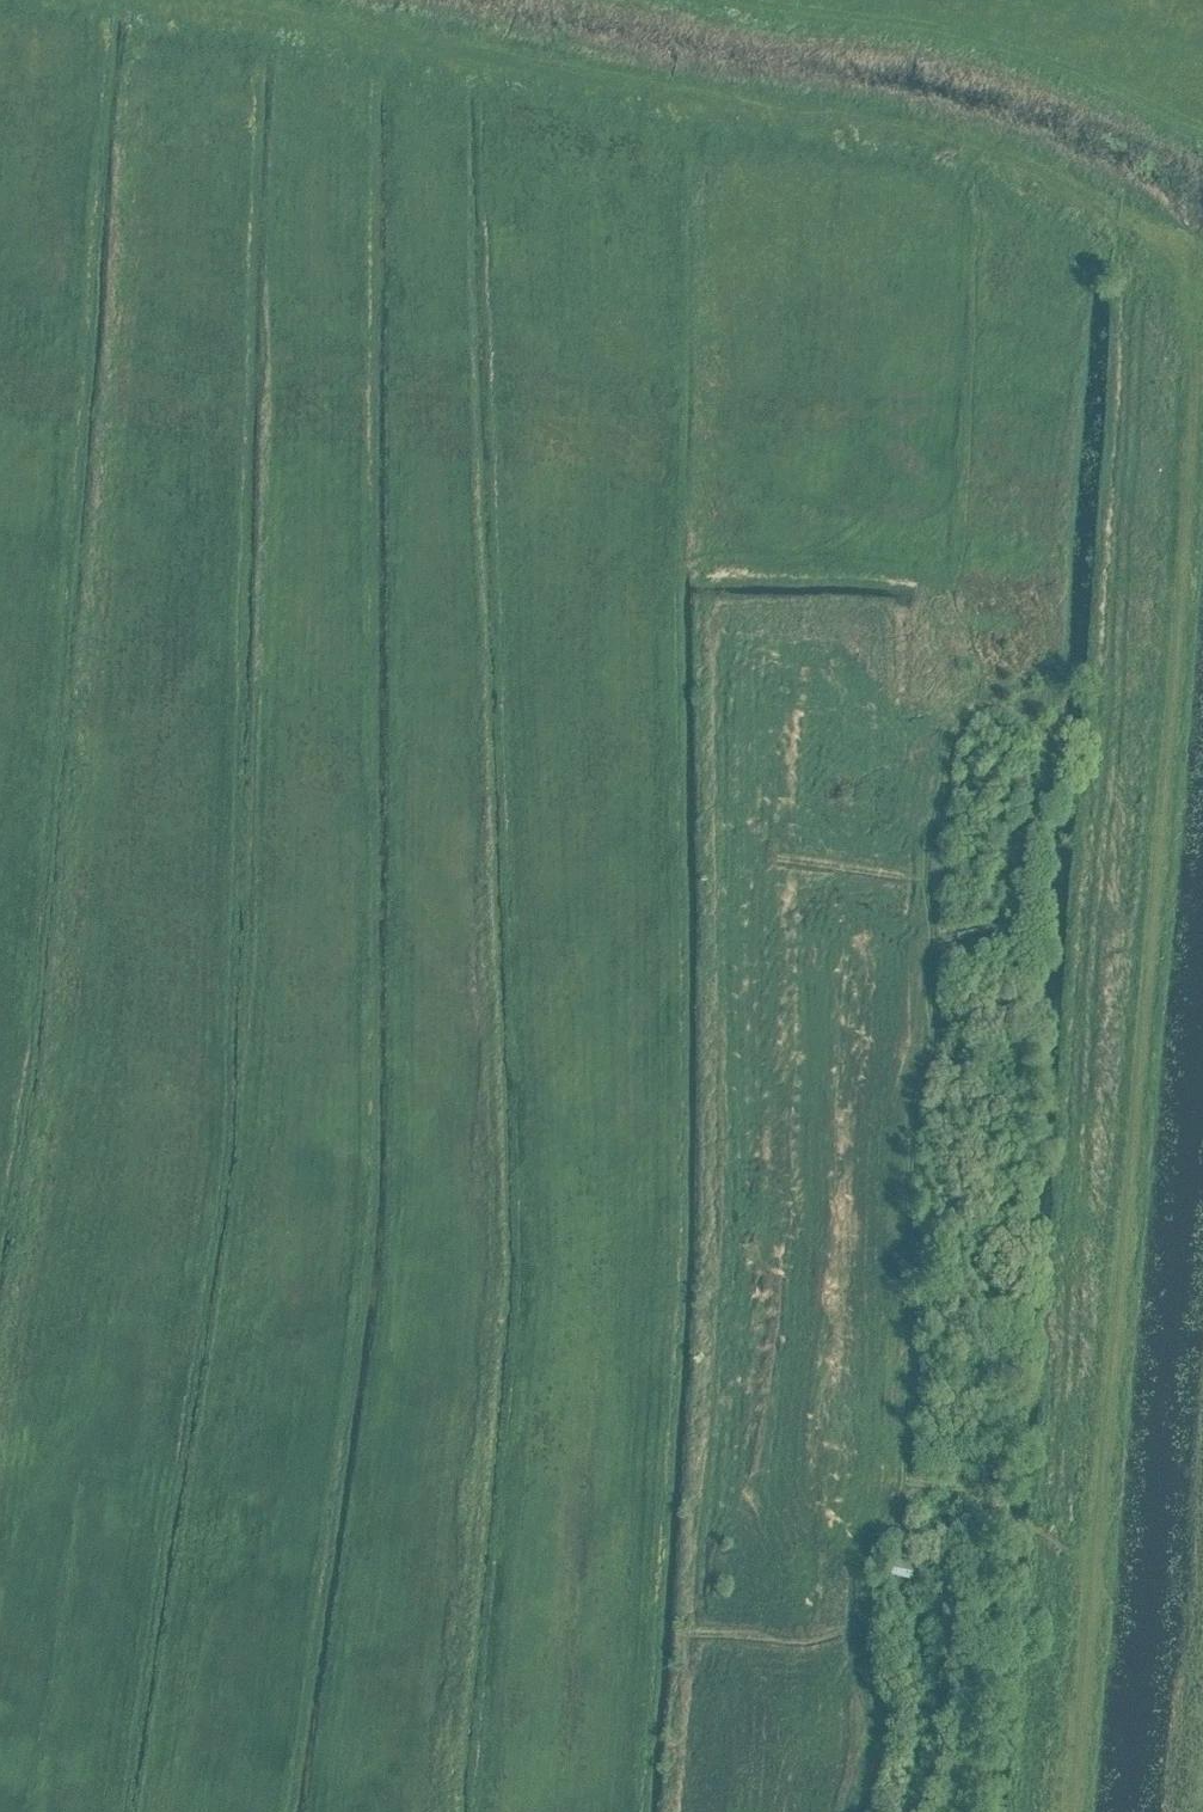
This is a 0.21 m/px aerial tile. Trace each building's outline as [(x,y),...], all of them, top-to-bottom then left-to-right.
[(913,1566),(892,1561),(889,1576),(909,1581),(913,1566)]
